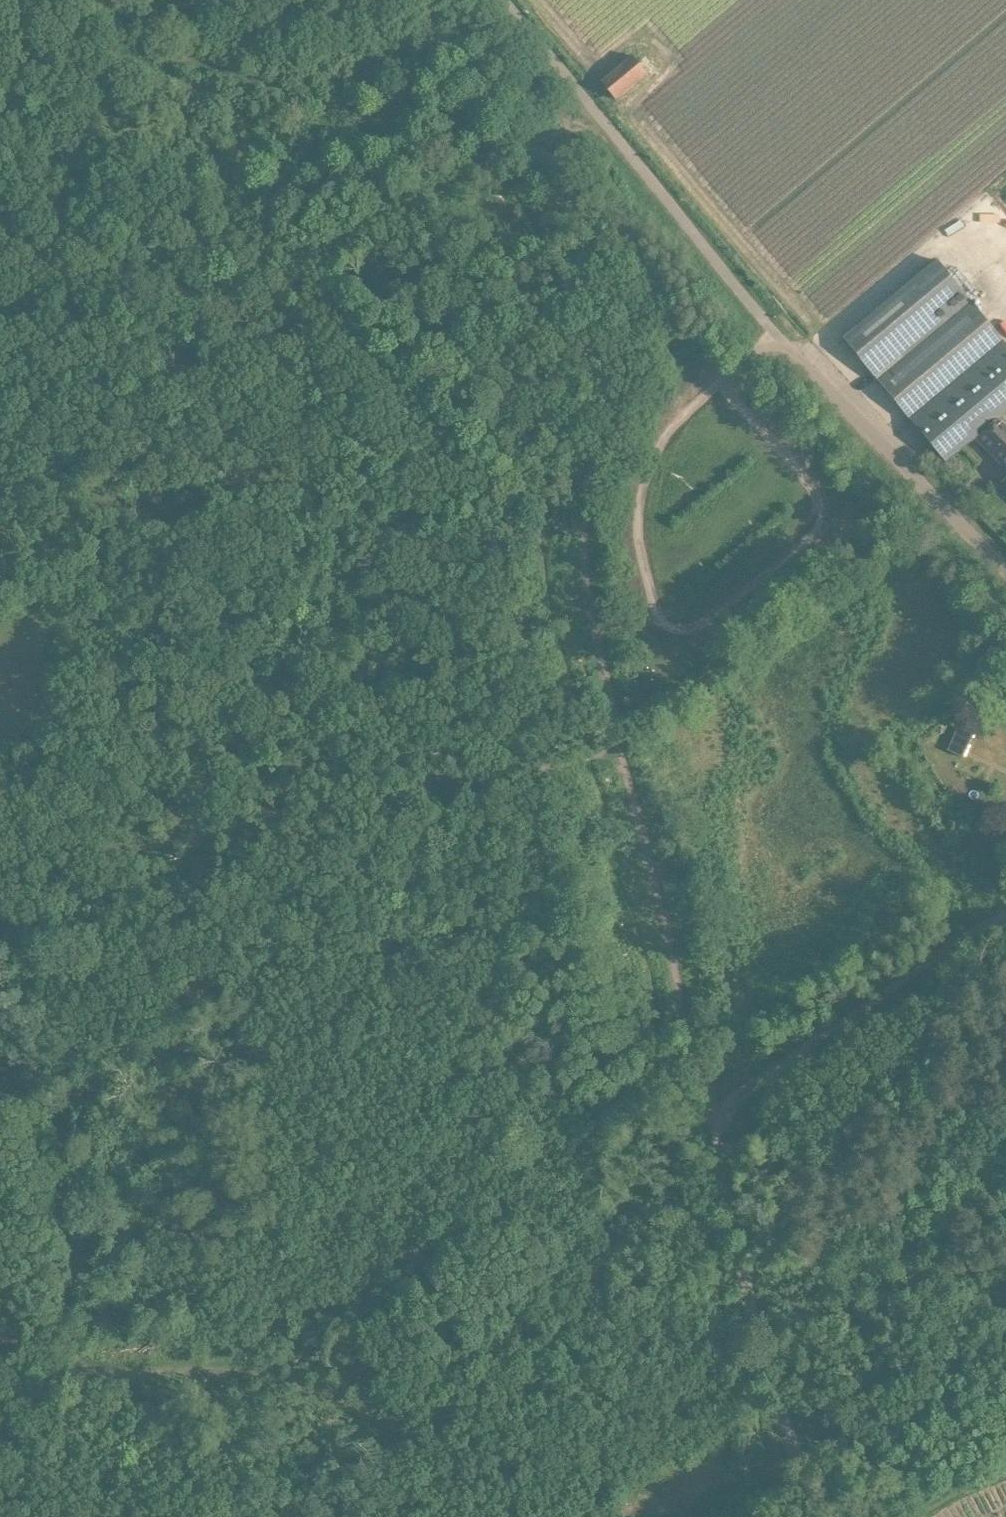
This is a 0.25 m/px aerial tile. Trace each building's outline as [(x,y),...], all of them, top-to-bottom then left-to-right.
[(599,82),(614,99),(644,74),(630,57),(599,82)] [(934,261),(842,338),(945,462),(973,438),(998,418),(1005,411),(1005,348),(934,261)] [(998,418),(973,438),(1005,472),(1005,426),(998,418)] [(960,757),(964,748),(950,742),(946,751),(960,757)]
